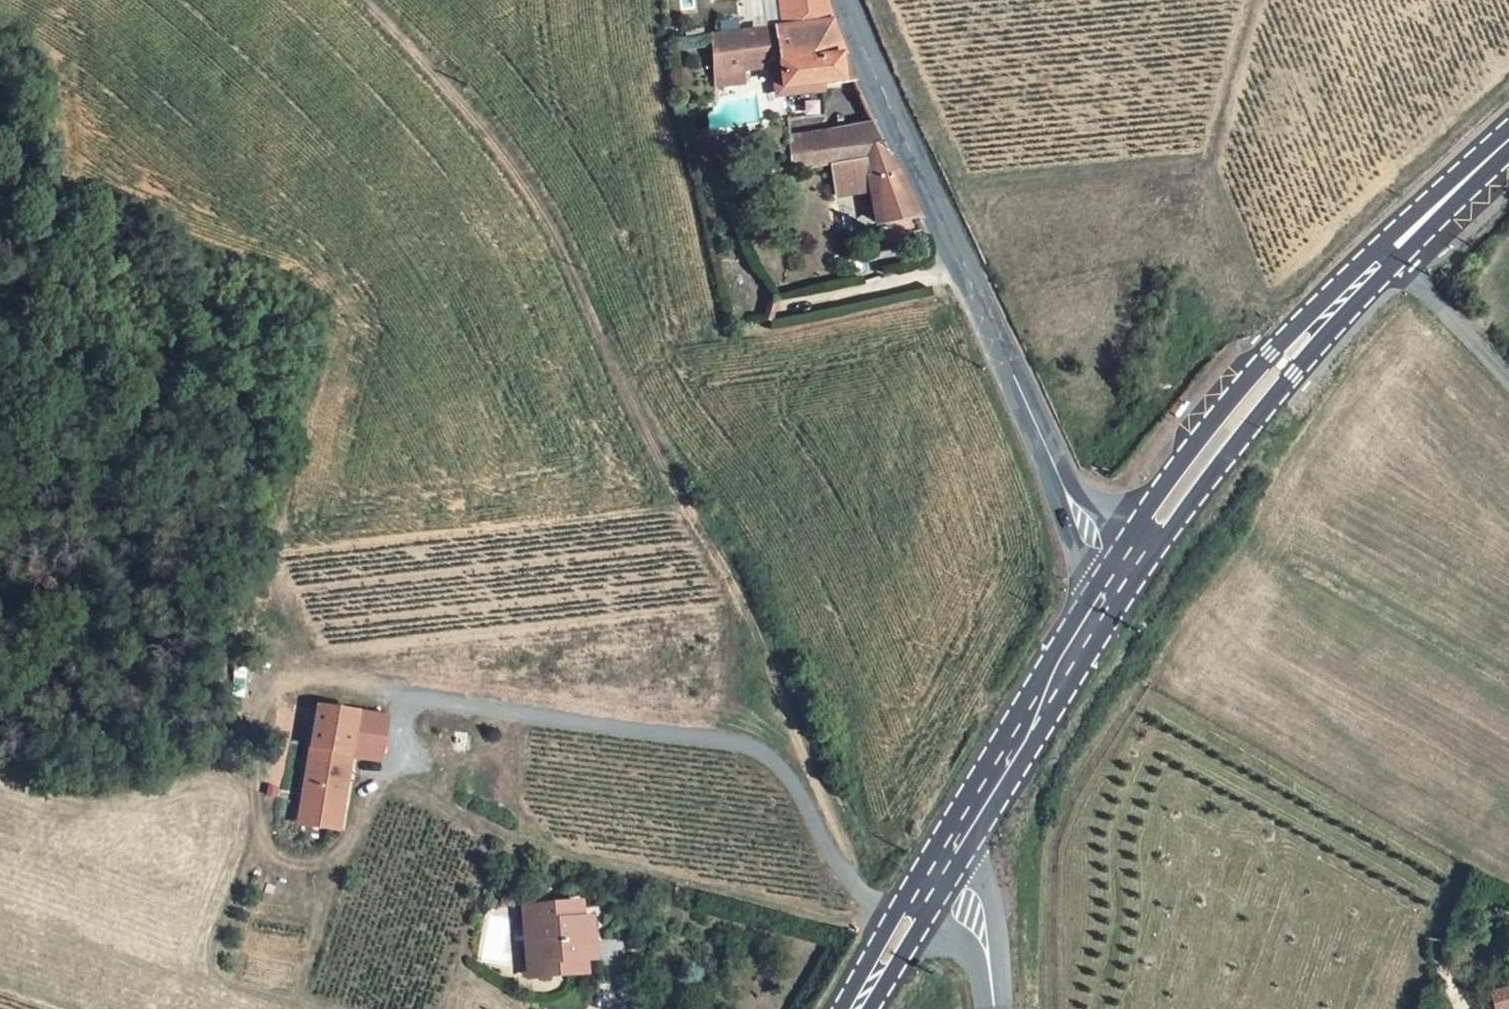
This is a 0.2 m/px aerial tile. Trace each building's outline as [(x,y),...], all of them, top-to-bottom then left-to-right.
[(831,24),(822,0),(775,0),(777,31),(831,24)] [(855,85),(831,24),(777,31),(708,40),(710,93),(735,90),(733,75),(776,70),(778,94),(855,85)] [(786,172),(827,167),(859,163),(887,159),(872,126),(784,138),(786,172)] [(887,159),(859,163),(864,184),(897,180),(887,159)] [(897,180),(864,184),(859,163),(827,167),(831,200),(866,196),(871,227),(901,223),(902,238),(914,237),(912,222),(917,221),(897,180)] [(386,719),(321,710),(304,824),(343,830),(353,757),(380,761),(386,719)] [(577,961),(577,920),(571,920),(571,903),(526,902),(526,919),(517,919),(516,957),(524,957),(524,973),(569,974),(570,961),(577,961)] [(1498,977),(1508,997),(1508,996),(1508,971),(1498,977)]
